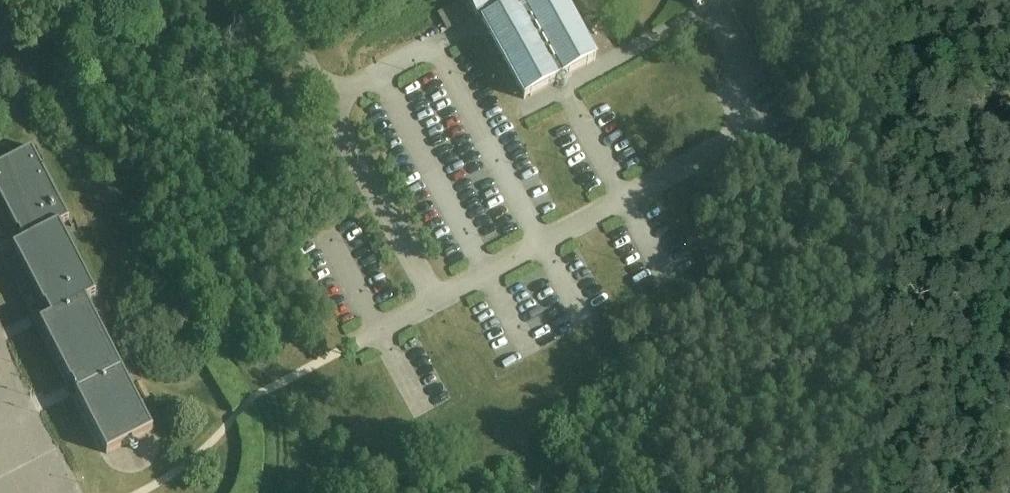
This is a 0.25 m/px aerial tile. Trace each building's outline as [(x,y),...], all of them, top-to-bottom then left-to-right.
[(477,17),(485,12),(531,95),(533,94),(532,94),(549,85),(551,84),(555,81),(556,81),(558,80),(557,80),(562,78),(564,77),(568,74),(569,74),(570,73),(587,64),(589,63),(593,60),(594,61),(596,60),(595,58),(594,58),(588,47),(589,47),(588,45),(587,45),(581,35),(582,34),(581,32),(580,33),(574,22),(575,22),(574,20),(573,20),(567,9),(568,9),(567,7),(566,7),(562,0),(467,0),(477,17)] [(694,3),(693,3),(697,9),(698,8),(708,2),(708,3),(710,1),(712,0),(692,0),(694,3)] [(0,162),(0,197),(17,230),(18,229),(24,240),(13,246),(44,306),(45,305),(50,316),(39,322),(107,453),(153,430),(86,300),(96,295),(66,238),(60,224),(69,219),(32,146),(0,162)]
